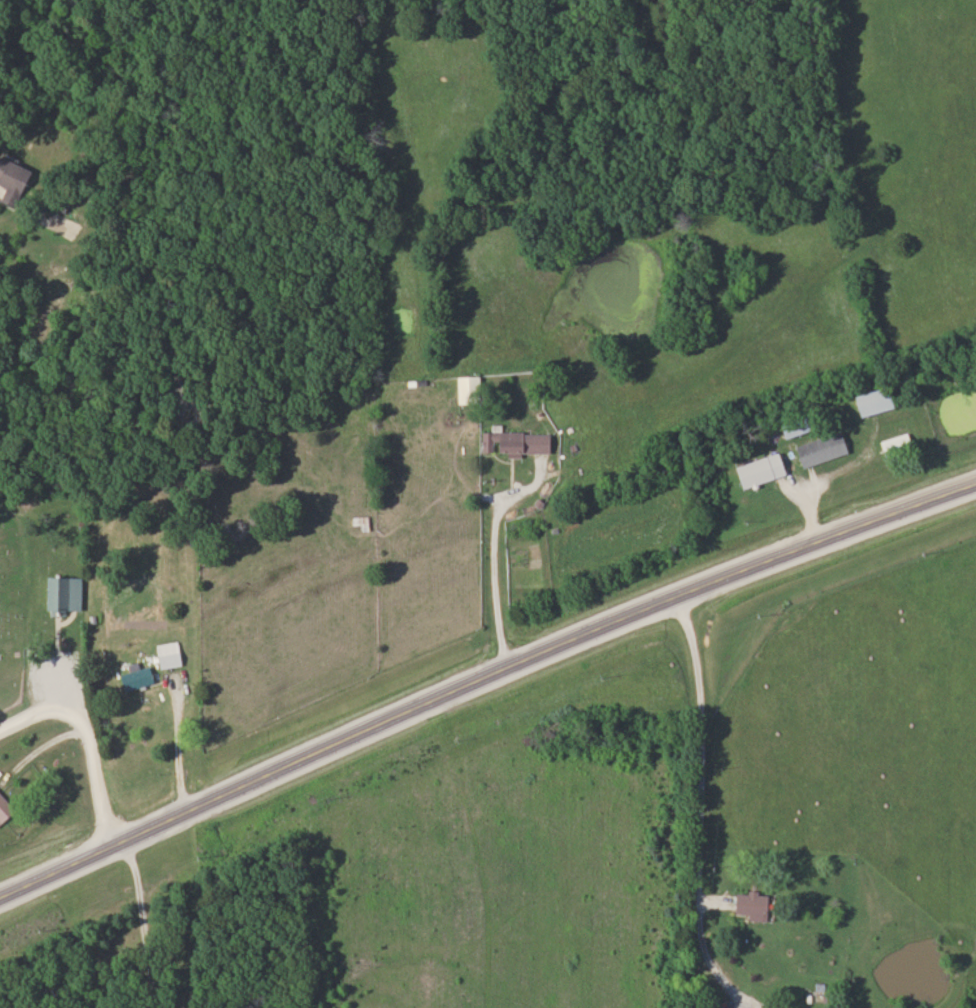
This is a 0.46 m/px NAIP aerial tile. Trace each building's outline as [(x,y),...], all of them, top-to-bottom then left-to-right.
[(5,156),(0,167),(0,183),(9,187),(3,201),(18,209),(36,172),(5,156)] [(482,403),(482,375),(460,376),(461,403),(482,403)] [(861,394),(865,416),(900,409),(896,387),(861,394)] [(817,429),(809,411),(784,422),(791,440),(817,429)] [(554,453),(554,433),(484,431),(484,451),(554,453)] [(852,452),(846,431),(798,445),(805,467),(852,452)] [(917,450),(912,432),(882,442),(887,460),(917,450)] [(790,475),(784,453),(739,465),(745,487),(790,475)] [(47,610),(84,610),(84,577),(47,577),(47,610)] [(184,664),(179,640),(157,645),(163,669),(184,664)] [(157,682),(149,658),(129,664),(131,672),(122,675),(127,692),(157,682)] [(0,789),(0,830),(20,810),(0,789)] [(730,914),(744,914),(744,922),(762,922),(762,893),(730,893),(730,914)]
